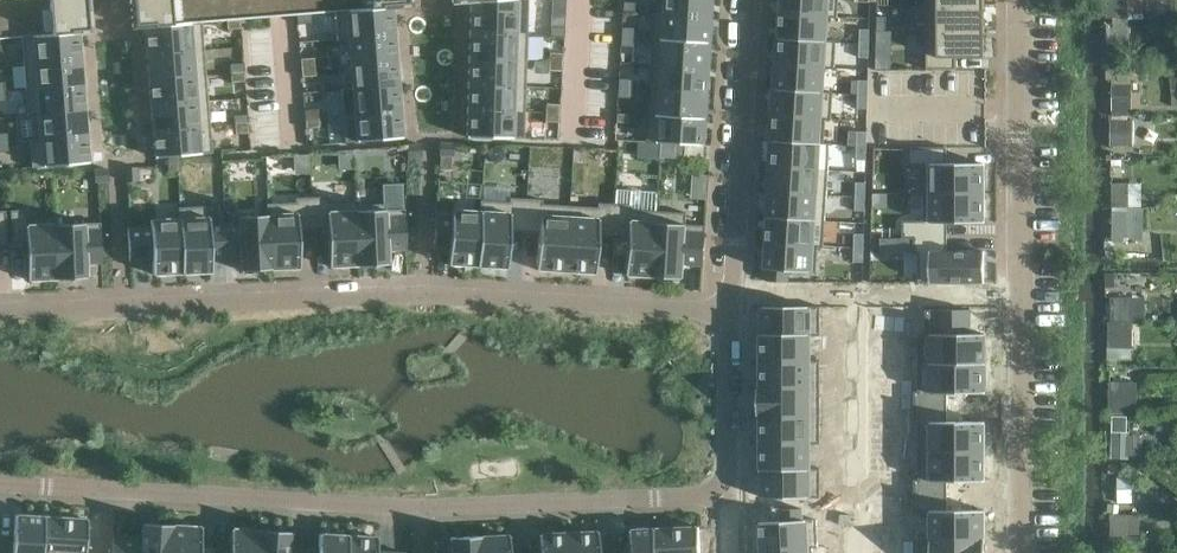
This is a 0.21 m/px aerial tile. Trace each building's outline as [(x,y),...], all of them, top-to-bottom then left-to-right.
[(0,38),(21,36),(79,31),(91,31),(88,0),(0,0),(0,38)] [(132,27),(145,26),(202,21),(226,19),(241,18),(284,15),(296,14),(311,13),(335,11),(392,6),(410,5),(410,0),(130,0),(132,27)] [(528,0),(479,0),(471,1),(470,33),(527,35),(528,0)] [(713,0),(655,0),(655,12),(712,16),(713,0)] [(781,12),(838,16),(839,0),(781,0),(781,12)] [(1127,14),(1145,13),(1145,0),(1109,0),(1110,37),(1128,36),(1127,14)] [(637,2),(623,1),(622,11),(637,11),(637,2)] [(985,29),(985,4),(926,4),(926,30),(985,29)] [(394,34),(392,6),(335,11),(337,39),(394,34)] [(710,41),(712,16),(655,12),(653,38),(710,41)] [(781,12),(779,38),(836,41),(836,40),(825,39),(827,16),(838,17),(838,16),(781,12)] [(311,13),(296,14),(297,24),(312,23),(311,13)] [(887,16),(877,16),(877,30),(886,30),(887,16)] [(241,18),(226,19),(227,29),(241,28),(241,18)] [(204,49),(202,21),(145,26),(147,54),(204,49)] [(564,36),(564,27),(550,26),(550,35),(564,36)] [(635,27),(621,27),(621,36),(635,37),(635,27)] [(869,43),(870,29),(860,29),(860,43),(869,43)] [(985,57),(985,29),(926,30),(927,69),(957,69),(957,57),(959,57),(982,57),(985,57)] [(81,59),(79,31),(21,36),(24,63),(81,59)] [(526,60),(527,35),(470,33),(469,58),(526,60)] [(396,60),(394,34),(337,39),(337,40),(348,39),(350,63),(396,60)] [(634,47),(635,37),(621,36),(620,46),(634,47)] [(709,67),(710,41),(653,38),(652,63),(709,67)] [(779,38),(777,63),(835,67),(836,41),(779,38)] [(869,57),(869,43),(860,43),(859,57),(869,57)] [(206,75),(204,49),(147,54),(149,79),(206,75)] [(562,62),(563,52),(549,51),(548,61),(562,62)] [(315,66),(314,56),(300,58),(301,67),(315,66)] [(525,86),(526,60),(469,58),(468,84),(525,86)] [(83,84),(81,59),(24,63),(26,89),(83,84)] [(398,85),(396,60),(350,63),(352,88),(341,89),(341,90),(398,85)] [(562,71),(562,62),(548,61),(547,71),(562,71)] [(244,72),(244,62),(229,63),(230,73),(244,72)] [(707,92),(709,67),(652,63),(650,89),(707,92)] [(777,63),(776,89),(833,92),(833,91),(822,90),(823,67),(835,68),(835,67),(777,63)] [(316,76),(315,66),(301,67),(301,77),(316,76)] [(245,81),(244,72),(230,73),(231,82),(245,81)] [(208,100),(206,75),(149,79),(151,105),(208,100)] [(632,78),(618,78),(618,87),(632,88),(632,78)] [(859,80),(858,94),(868,94),(868,80),(859,80)] [(1132,118),(1133,82),(1112,81),(1111,144),(1135,144),(1136,118),(1132,118)] [(85,110),(83,84),(26,89),(28,115),(85,110)] [(525,111),(525,86),(468,84),(467,110),(525,111)] [(400,111),(398,85),(341,90),(343,115),(400,111)] [(631,97),(632,88),(618,87),(617,97),(631,97)] [(706,118),(707,92),(650,89),(648,115),(706,118)] [(776,89),(774,114),(832,118),(833,92),(776,89)] [(858,94),(858,108),(868,108),(868,94),(858,94)] [(210,126),(208,100),(151,105),(153,130),(210,126)] [(559,113),(560,103),(545,102),(545,112),(559,113)] [(319,117),(318,108),(304,109),(305,119),(319,117)] [(87,135),(85,110),(28,115),(33,115),(35,139),(30,139),(30,140),(87,135)] [(524,138),(525,111),(467,110),(466,136),(524,138)] [(402,137),(400,111),(343,115),(345,142),(402,137)] [(559,122),(559,113),(545,112),(544,122),(559,122)] [(248,123),(248,113),(233,115),(234,124),(248,123)] [(630,113),(616,113),(615,122),(630,123),(630,113)] [(774,114),(773,140),(830,143),(830,142),(825,142),(826,119),(832,119),(832,118),(774,114)] [(704,145),(706,118),(648,115),(647,141),(676,143),(686,143),(704,145)] [(320,127),(319,117),(305,119),(305,128),(320,127)] [(249,133),(248,123),(234,124),(235,134),(249,133)] [(212,152),(210,126),(153,130),(155,157),(212,152)] [(857,131),(857,145),(867,145),(867,131),(857,131)] [(0,133),(0,142),(9,142),(8,132),(0,133)] [(89,162),(87,135),(30,140),(32,166),(89,162)] [(773,140),(771,166),(829,169),(830,143),(773,140)] [(639,141),(638,158),(661,159),(661,157),(662,142),(639,141)] [(9,142),(0,142),(0,152),(9,151),(9,142)] [(662,142),(661,157),(685,158),(686,143),(676,143),(662,142)] [(439,143),(439,154),(453,155),(454,143),(439,143)] [(686,143),(685,158),(704,159),(705,145),(704,145),(686,143)] [(421,144),(407,145),(407,156),(408,156),(422,155),(421,144)] [(857,145),(857,159),(866,159),(867,145),(857,145)] [(947,147),(908,147),(908,165),(924,165),(924,193),(984,192),(984,163),(947,163),(947,147)] [(137,166),(125,167),(126,181),(137,180),(137,166)] [(771,166),(770,191),(827,195),(829,169),(771,166)] [(108,168),(94,169),(95,181),(98,181),(109,180),(108,168)] [(856,182),(856,196),(865,196),(866,182),(856,182)] [(614,203),(612,236),(626,237),(625,256),(624,274),(652,276),(653,277),(658,210),(659,191),(615,189),(614,203)] [(770,191),(768,217),(825,220),(827,195),(770,191)] [(924,220),(903,220),(903,237),(947,237),(947,222),(984,222),(984,192),(924,193),(924,220)] [(295,202),(267,203),(270,269),(272,269),(272,268),(300,267),(298,230),(313,230),(311,196),(295,197),(295,202)] [(328,196),(311,196),(313,230),(327,229),(329,266),(357,265),(359,265),(356,199),(328,200),(328,196)] [(856,196),(855,210),(865,211),(865,196),(856,196)] [(482,200),(477,265),(507,267),(509,230),(524,231),(526,198),(510,197),(509,201),(482,200)] [(526,198),(524,231),(538,232),(536,269),(565,271),(570,205),(542,203),(542,199),(526,198)] [(357,199),(356,199),(359,265),(388,264),(387,249),(406,248),(404,209),(404,208),(386,209),(385,203),(357,204),(357,199)] [(436,208),(433,248),(449,249),(448,264),(477,265),(482,200),(480,200),(480,211),(436,208)] [(570,205),(565,271),(595,273),(597,236),(612,236),(614,203),(598,202),(597,207),(570,205)] [(239,222),(224,223),(226,256),(240,256),(241,270),(270,269),(267,203),(266,203),(267,214),(238,215),(239,222)] [(209,205),(179,207),(182,272),(212,271),(211,257),(226,256),(224,223),(210,224),(209,205)] [(151,226),(128,227),(129,260),(152,259),(153,274),(182,272),(179,207),(178,207),(179,218),(150,219),(151,226)] [(57,279),(55,218),(27,219),(26,209),(10,210),(12,243),(26,242),(28,279),(56,278),(56,279),(57,279)] [(658,210),(653,277),(683,278),(684,264),(704,265),(707,225),(686,224),(687,212),(658,210)] [(1143,211),(1112,211),(1112,241),(1143,241),(1143,211)] [(768,217),(767,242),(824,246),(825,220),(768,217)] [(102,262),(100,222),(56,224),(56,218),(55,218),(57,279),(87,277),(86,262),(102,262)] [(855,233),(854,247),(864,248),(864,233),(855,233)] [(947,237),(903,237),(903,238),(914,238),(914,253),(918,253),(918,282),(985,282),(985,251),(947,251),(947,237)] [(767,242),(765,269),(768,269),(767,281),(789,282),(789,270),(817,272),(818,247),(824,247),(824,246),(767,242)] [(854,247),(854,261),(863,262),(864,248),(854,247)] [(1110,356),(1132,356),(1133,294),(1111,294),(1110,356)] [(763,333),(760,333),(760,334),(820,334),(820,306),(763,305),(763,333)] [(858,306),(849,306),(849,320),(859,320),(858,306)] [(926,333),(919,333),(919,363),(985,363),(985,333),(970,333),(970,309),(926,309),(926,333)] [(820,334),(760,334),(760,361),(820,361),(820,360),(809,360),(809,335),(820,335),(820,334)] [(858,346),(849,346),(849,361),(859,361),(858,346)] [(875,348),(865,348),(865,363),(875,363),(875,348)] [(760,387),(758,387),(758,388),(820,388),(820,361),(760,361),(760,387)] [(859,361),(849,361),(849,375),(859,375),(859,361)] [(919,391),(914,391),(914,407),(948,407),(948,392),(985,392),(985,363),(919,363),(919,391)] [(1110,378),(1109,409),(1135,411),(1137,380),(1110,378)] [(820,388),(758,388),(758,415),(820,415),(820,388)] [(858,400),(848,400),(848,415),(859,415),(858,400)] [(948,407),(914,407),(914,423),(919,423),(919,451),(985,451),(985,421),(948,421),(948,407)] [(1129,432),(1128,412),(1112,413),(1113,455),(1143,454),(1143,432),(1129,432)] [(820,415),(758,415),(758,416),(760,416),(760,442),(820,442),(820,415)] [(859,415),(848,415),(849,429),(859,429),(859,415)] [(820,442),(760,442),(760,469),(820,469),(820,467),(809,467),(809,443),(820,443),(820,442)] [(914,494),(909,494),(909,495),(948,495),(948,481),(985,481),(985,451),(919,451),(919,479),(914,479),(914,494)] [(858,454),(849,454),(849,469),(859,469),(858,454)] [(820,469),(760,469),(760,470),(763,470),(763,497),(820,497),(820,469)] [(859,469),(849,469),(849,483),(859,483),(859,469)] [(1118,498),(1132,498),(1132,472),(1118,472),(1118,498)] [(948,495),(909,495),(909,511),(930,511),(930,538),(919,538),(919,539),(985,539),(985,538),(985,509),(948,509),(948,495)] [(782,520),(760,522),(761,548),(818,546),(817,519),(803,520),(802,508),(781,509),(782,520)] [(44,516),(15,514),(12,551),(0,550),(0,552),(42,552),(44,516)] [(44,516),(42,552),(86,552),(88,519),(44,516)] [(172,524),(143,522),(142,537),(113,535),(111,552),(171,552),(172,524)] [(201,545),(202,526),(173,524),(172,524),(171,552),(200,552),(201,545)] [(699,526),(656,528),(657,552),(701,552),(699,526)] [(260,529),(259,529),(259,530),(231,528),(229,552),(259,552),(260,529)] [(656,528),(626,529),(627,552),(657,552),(656,528)] [(303,547),(289,546),(290,531),(260,529),(259,552),(303,552),(303,547)] [(859,529),(849,530),(850,544),(860,544),(859,529)] [(568,532),(569,552),(598,552),(597,530),(568,532)] [(568,532),(538,533),(539,552),(569,552),(568,532)] [(348,535),(319,533),(318,547),(303,547),(303,552),(347,552),(348,535)] [(406,552),(377,551),(378,537),(348,535),(347,552),(406,552)] [(480,535),(450,537),(451,551),(435,552),(480,552),(480,535)] [(509,535),(481,536),(481,535),(480,535),(480,552),(510,552),(509,535)] [(919,539),(919,552),(985,552),(985,539),(919,539)] [(850,544),(850,552),(860,552),(860,544),(850,544)]
